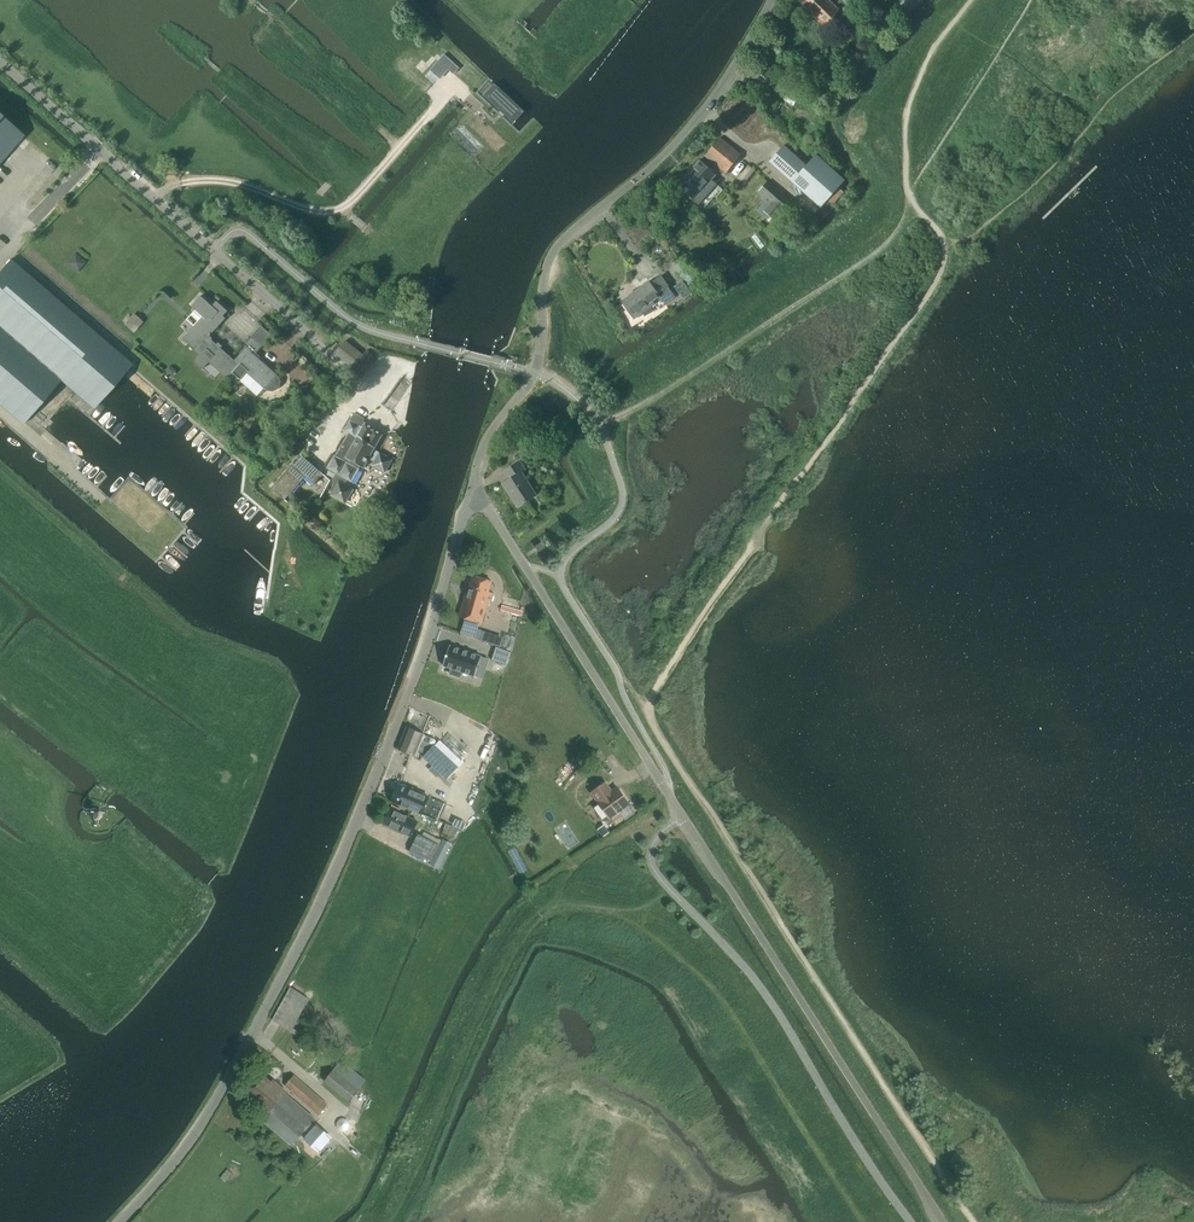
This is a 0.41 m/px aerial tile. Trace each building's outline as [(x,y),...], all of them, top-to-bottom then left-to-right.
[(824,26),(840,10),(830,0),(799,0),(824,26)] [(906,12),(913,6),(909,0),(897,0),(906,12)] [(444,55),(438,61),(446,68),(448,70),(453,74),(458,68),(451,62),(444,55)] [(489,79),(479,93),(518,130),(532,119),(489,79)] [(759,87),(754,95),(764,102),(762,104),(775,113),(782,102),(759,87)] [(816,114),(809,124),(815,128),(818,124),(822,127),(823,127),(826,120),(816,114)] [(23,134),(0,115),(0,161),(23,134)] [(725,173),(741,154),(719,137),(704,156),(725,173)] [(783,145),(769,161),(820,207),(845,180),(815,155),(806,165),(783,145)] [(699,161),(677,185),(693,199),(698,203),(712,188),(707,183),(715,175),(699,161)] [(767,181),(759,191),(771,202),(781,210),(789,200),(767,181)] [(781,210),(771,202),(764,211),(773,218),(781,210)] [(758,232),(752,236),(760,248),(766,244),(758,232)] [(93,408),(131,364),(10,259),(0,270),(0,405),(22,424),(60,380),(93,408)] [(681,278),(687,274),(679,262),(673,266),(681,278)] [(648,282),(621,301),(633,318),(641,313),(643,316),(652,310),(663,303),(664,305),(675,297),(667,286),(659,275),(648,282)] [(692,292),(682,279),(673,286),(683,299),(692,292)] [(202,316),(182,338),(199,354),(212,340),(209,336),(225,318),(222,316),(227,311),(216,301),(211,306),(200,295),(190,306),(202,316)] [(133,313),(123,324),(132,332),(142,321),(133,313)] [(260,326),(250,338),(260,347),(271,335),(260,326)] [(232,372),(227,378),(238,377),(246,372),(264,389),(265,388),(271,391),(276,389),(279,386),(280,381),(278,377),(277,375),(260,347),(250,338),(233,360),(233,361),(238,365),(232,372)] [(200,355),(194,362),(202,369),(208,362),(216,370),(226,379),(227,378),(232,372),(238,365),(233,361),(233,360),(229,356),(212,341),(213,340),(212,340),(199,354),(200,355)] [(334,353),(361,375),(372,362),(345,340),(334,353)] [(176,371),(170,366),(166,371),(172,376),(176,371)] [(301,400),(293,409),(299,414),(307,405),(301,400)] [(333,454),(326,468),(335,473),(335,474),(328,470),(326,474),(333,478),(332,478),(333,484),(330,490),(332,492),(330,495),(332,496),(344,503),(348,496),(352,489),(344,484),(346,480),(350,482),(358,469),(357,468),(359,465),(363,467),(368,458),(374,461),(371,465),(384,473),(391,460),(378,452),(378,453),(376,451),(373,455),(371,453),(373,449),(382,434),(362,422),(364,419),(354,413),(344,430),(349,432),(335,455),(333,454)] [(515,441),(505,452),(512,459),(523,449),(515,441)] [(270,487),(280,496),(284,499),(289,503),(295,496),(290,492),(305,476),(314,484),(322,474),(302,455),(294,464),(293,463),(270,487)] [(516,506),(531,496),(534,494),(520,471),(523,469),(518,460),(504,469),(510,477),(501,482),(516,506)] [(538,551),(545,547),(542,542),(535,546),(538,551)] [(492,580),(473,575),(468,593),(465,593),(460,616),(469,619),(464,635),(477,640),(478,639),(480,629),(487,603),(490,603),(494,592),(490,591),(492,580)] [(522,617),(523,612),(503,605),(501,610),(522,617)] [(503,637),(480,629),(478,639),(485,641),(497,645),(500,646),(503,637)] [(503,637),(501,644),(512,647),(515,637),(504,633),(503,637)] [(497,645),(485,641),(483,649),(494,653),(497,645)] [(460,677),(462,672),(475,676),(482,656),(450,646),(443,666),(452,668),(450,674),(460,677)] [(494,653),(492,660),(507,665),(511,653),(496,647),(494,653)] [(407,728),(399,750),(416,756),(418,750),(426,753),(423,757),(433,766),(430,770),(437,777),(441,773),(447,779),(454,771),(458,767),(440,750),(435,745),(434,745),(436,741),(435,739),(424,734),(407,728)] [(440,740),(435,745),(458,767),(463,762),(462,760),(469,752),(452,736),(445,744),(440,740)] [(586,776),(593,770),(587,762),(579,768),(586,776)] [(586,776),(579,768),(574,772),(580,780),(586,776)] [(618,811),(629,803),(618,788),(611,793),(604,783),(593,792),(600,802),(594,806),(604,820),(611,816),(614,819),(620,814),(618,811)] [(422,813),(428,797),(398,784),(391,800),(422,813)] [(418,820),(398,812),(399,808),(391,805),(390,808),(383,824),(411,836),(418,820)] [(102,813),(102,812),(101,810),(99,809),(98,809),(96,809),(95,809),(93,812),(92,813),(93,817),(97,819),(102,816),(102,813)] [(468,820),(461,827),(464,830),(471,823),(468,820)] [(455,835),(457,830),(446,825),(444,830),(455,835)] [(604,825),(598,829),(603,837),(609,832),(604,825)] [(423,833),(420,831),(410,850),(431,861),(439,845),(422,836),(423,833)] [(443,838),(430,863),(439,867),(451,843),(443,838)] [(273,1020),(286,1029),(295,1034),(297,1030),(292,1027),(309,998),(291,986),(272,1019),(273,1020)] [(319,1052),(328,1043),(321,1037),(313,1046),(319,1052)] [(340,1060),(324,1081),(348,1099),(358,1088),(365,1079),(340,1060)] [(316,1118),(286,1091),(273,1080),(271,1082),(263,1075),(249,1092),(250,1093),(249,1095),(255,1100),(256,1098),(270,1110),(262,1119),(292,1145),(316,1118)] [(327,1104),(294,1076),(286,1086),(318,1114),(327,1104)] [(226,1181),(233,1173),(228,1168),(221,1177),(226,1181)]
